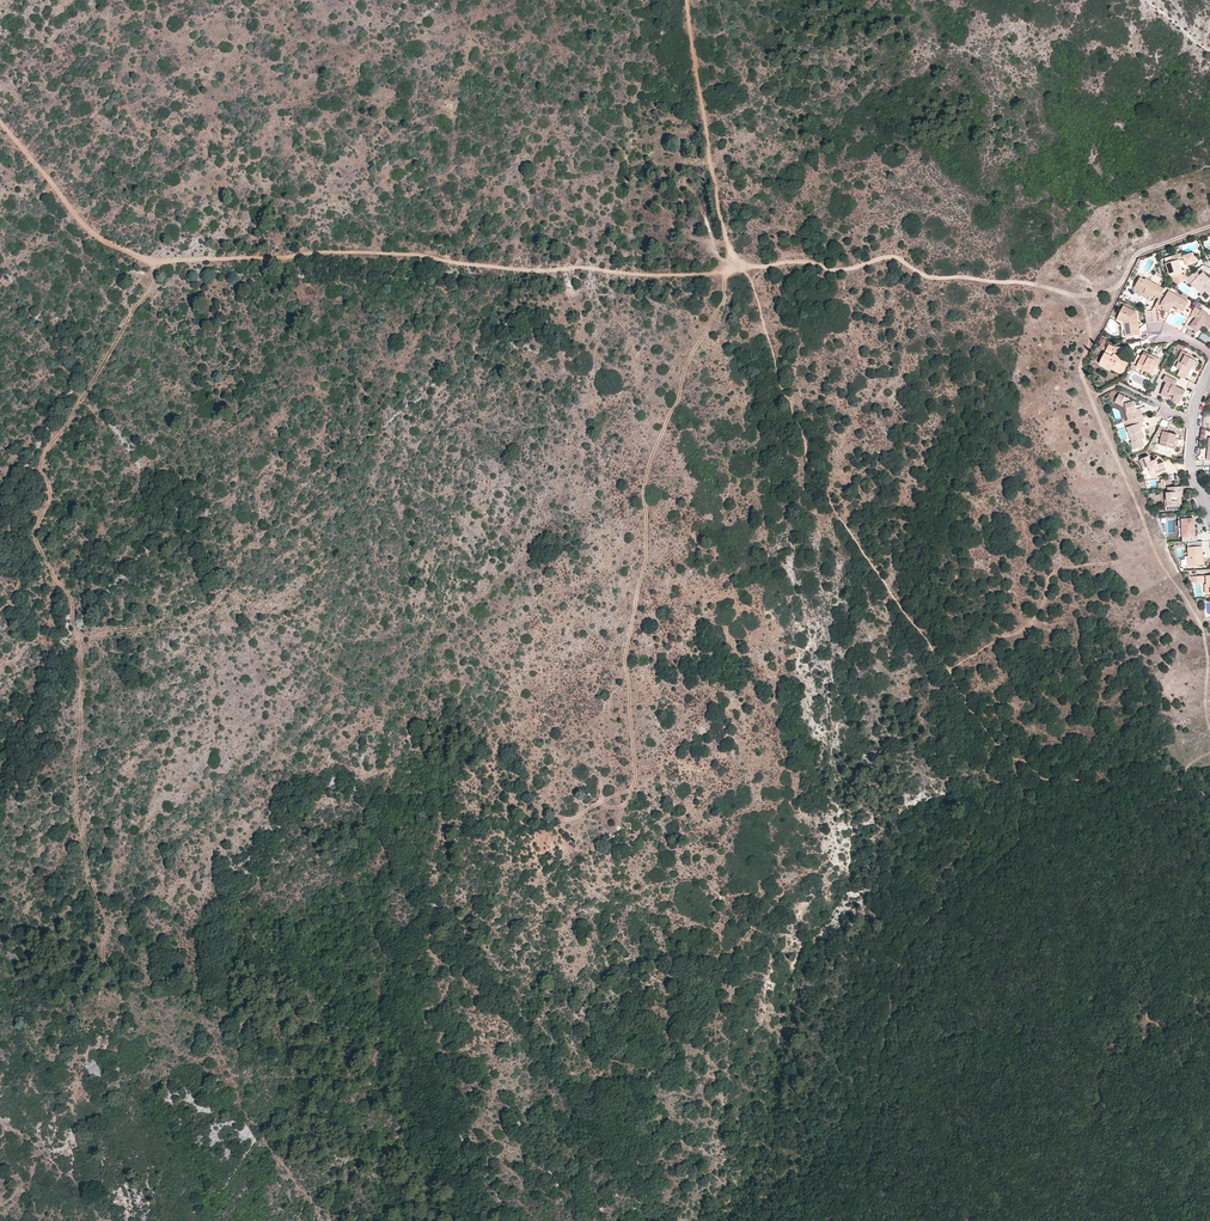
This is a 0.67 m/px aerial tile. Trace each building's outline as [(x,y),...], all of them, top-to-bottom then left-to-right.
[(655,150),(652,156),(650,155),(649,158),(664,165),(668,157),(655,150)] [(1183,252),(1173,256),(1174,259),(1166,261),(1172,279),(1179,285),(1185,280),(1186,279),(1189,277),(1186,269),(1188,268),(1187,266),(1197,262),(1194,252),(1184,256),(1183,252)] [(1189,277),(1186,279),(1191,285),(1192,284),(1194,282),(1203,292),(1201,294),(1200,295),(1205,301),(1209,297),(1209,284),(1207,281),(1209,280),(1209,279),(1203,272),(1200,275),(1196,271),(1189,277)] [(1161,296),(1165,288),(1146,278),(1145,279),(1141,277),(1134,288),(1148,295),(1152,298),(1154,295),(1160,298),(1161,296)] [(1194,282),(1192,284),(1201,294),(1203,292),(1194,282)] [(1147,298),(1148,295),(1134,288),(1133,290),(1147,298)] [(1165,298),(1161,296),(1160,298),(1155,307),(1159,309),(1161,305),(1163,306),(1167,308),(1168,307),(1171,309),(1173,306),(1179,309),(1182,304),(1186,307),(1189,301),(1169,290),(1165,298)] [(1140,334),(1139,328),(1137,328),(1136,324),(1139,323),(1137,312),(1124,305),(1118,319),(1124,322),(1126,336),(1140,334)] [(1209,316),(1209,315),(1202,310),(1201,310),(1195,306),(1191,314),(1196,317),(1190,326),(1198,332),(1204,324),(1209,328),(1209,316)] [(1100,337),(1099,344),(1105,346),(1107,339),(1100,337)] [(1110,344),(1107,349),(1115,352),(1124,352),(1123,346),(1116,347),(1110,344)] [(1195,360),(1191,358),(1186,355),(1187,353),(1182,350),(1177,360),(1179,361),(1177,367),(1181,369),(1178,375),(1185,379),(1191,368),(1195,360)] [(1161,359),(1156,357),(1154,360),(1148,357),(1150,353),(1145,351),(1137,367),(1148,373),(1149,371),(1154,374),(1161,359)] [(1123,374),(1130,361),(1122,357),(1121,357),(1114,353),(1113,356),(1105,353),(1100,363),(1103,365),(1108,363),(1116,371),(1123,374)] [(1161,394),(1167,397),(1169,393),(1174,396),(1172,400),(1180,403),(1186,391),(1175,385),(1177,381),(1166,375),(1163,380),(1167,382),(1161,394)] [(1123,404),(1122,406),(1126,408),(1128,407),(1129,412),(1128,412),(1127,413),(1129,420),(1143,415),(1141,408),(1137,409),(1136,405),(1137,402),(1120,393),(1116,400),(1123,404)] [(1143,415),(1129,420),(1128,420),(1130,426),(1127,427),(1132,441),(1131,442),(1134,449),(1145,445),(1143,438),(1145,438),(1142,427),(1144,426),(1143,422),(1145,421),(1143,415)] [(1160,426),(1156,435),(1162,438),(1158,446),(1171,452),(1176,442),(1178,438),(1166,433),(1168,430),(1160,426)] [(1150,456),(1142,459),(1145,468),(1149,466),(1151,472),(1156,469),(1157,472),(1158,474),(1168,470),(1164,462),(1158,464),(1157,459),(1152,461),(1150,456)] [(1149,466),(1145,468),(1146,469),(1148,471),(1150,475),(1157,472),(1156,469),(1151,472),(1149,466)] [(1183,486),(1168,487),(1168,492),(1167,492),(1167,498),(1167,500),(1167,505),(1170,505),(1170,510),(1181,509),(1180,504),(1180,497),(1182,496),(1184,496),(1183,486)] [(1194,519),(1178,520),(1178,527),(1183,527),(1184,536),(1182,536),(1183,542),(1190,542),(1197,541),(1197,536),(1195,536),(1194,530),(1191,530),(1191,526),(1194,526),(1194,519)] [(1187,556),(1187,562),(1188,562),(1188,566),(1201,565),(1201,555),(1203,555),(1203,546),(1190,547),(1188,547),(1189,555),(1187,556)]
